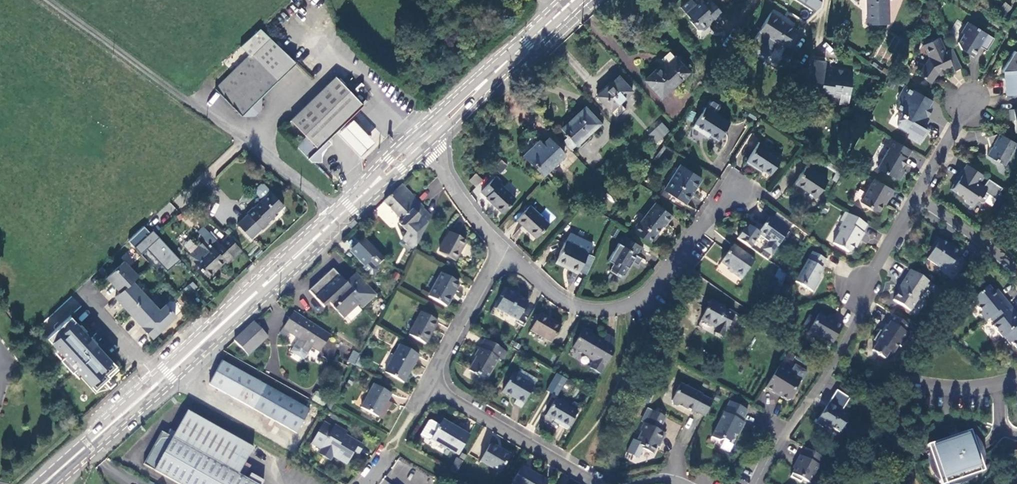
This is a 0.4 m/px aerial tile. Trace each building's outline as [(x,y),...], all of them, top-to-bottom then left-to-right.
[(686,13),(693,7),(694,4),(691,0),(690,0),(681,8),(686,13)] [(710,0),(708,0),(703,4),(700,0),(698,0),(694,4),(693,7),(686,13),(691,19),(690,22),(697,29),(701,30),(708,25),(708,21),(712,18),(715,21),(723,15),(710,0)] [(814,12),(819,7),(820,0),(796,0),(814,12)] [(867,24),(888,24),(888,0),(866,0),(867,24)] [(1003,17),(1011,7),(1005,2),(997,12),(1003,17)] [(783,47),(794,30),(779,20),(779,18),(771,13),(748,50),(765,61),(770,52),(771,52),(777,43),(783,47)] [(995,36),(968,19),(962,30),(964,32),(959,40),(962,47),(972,53),(975,47),(977,49),(980,44),(987,48),(995,36)] [(259,99),(295,65),(257,31),(238,49),(248,58),(214,91),(241,118),(252,118),(259,112),(259,99)] [(940,35),(924,43),(930,55),(918,72),(931,80),(937,72),(939,71),(945,68),(953,64),(955,69),(962,65),(953,46),(946,49),(940,35)] [(1015,49),(1002,69),(1005,69),(1007,94),(1016,93),(1016,50),(1015,49)] [(661,70),(675,57),(669,51),(659,60),(662,64),(659,67),(661,70)] [(689,72),(675,57),(661,70),(659,67),(644,80),(661,98),(689,72)] [(848,105),(853,73),(831,70),(831,73),(823,72),(825,61),(811,60),(809,81),(813,82),(811,95),(822,96),(823,94),(839,97),(838,103),(848,105)] [(335,77),(291,120),(306,136),(297,146),(312,161),(323,161),(322,153),(330,146),(330,142),(328,138),(363,105),(335,77)] [(618,103),(631,91),(618,77),(597,96),(614,116),(616,117),(624,110),(623,108),(618,103)] [(910,85),(906,82),(901,92),(907,90),(910,85)] [(933,98),(910,85),(907,90),(901,92),(899,94),(901,101),(897,107),(902,110),(902,111),(902,113),(903,113),(898,123),(911,130),(908,134),(920,141),(928,128),(923,125),(929,115),(927,115),(933,105),(930,103),(933,98)] [(718,141),(729,123),(714,114),(718,107),(717,104),(712,101),(708,102),(693,128),(702,134),(703,132),(718,141)] [(869,108),(857,101),(853,108),(866,115),(869,108)] [(576,146),(600,124),(585,107),(561,129),(568,137),(576,146)] [(483,110),(467,126),(472,131),(488,115),(483,110)] [(491,118),(488,115),(472,131),(472,132),(481,142),(491,118)] [(353,120),(338,134),(349,146),(359,157),(374,143),(363,131),(353,120)] [(648,135),(657,143),(670,131),(661,122),(648,135)] [(1016,141),(1000,131),(988,135),(991,147),(990,148),(987,153),(1005,163),(1016,141)] [(878,166),(900,178),(905,170),(901,168),(912,148),(888,134),(883,141),(890,145),(878,166)] [(570,150),(576,146),(568,137),(562,142),(570,150)] [(538,140),(522,156),(532,166),(534,164),(544,175),(564,155),(548,139),(542,145),(538,140)] [(782,157),(759,142),(746,162),(754,167),(755,165),(763,170),(770,175),(782,157)] [(500,160),(494,169),(501,173),(507,164),(500,160)] [(995,196),(1002,185),(967,162),(951,185),(956,188),(957,191),(964,196),(965,199),(972,204),(977,197),(981,200),(985,199),(989,192),(995,196)] [(702,178),(680,165),(664,190),(685,204),(702,178)] [(827,180),(806,166),(795,183),(816,197),(827,180)] [(468,181),(475,187),(482,180),(475,174),(468,181)] [(895,188),(875,176),(861,199),(878,209),(884,200),(887,199),(890,195),(895,188)] [(502,213),(515,199),(499,184),(501,183),(495,177),(481,192),(486,197),(486,198),(502,213)] [(254,193),(261,200),(252,209),(252,208),(246,213),(247,215),(237,225),(250,239),(261,229),(262,230),(268,224),(267,223),(273,217),(272,216),(276,212),(283,206),(263,184),(259,184),(254,189),(254,193)] [(432,218),(422,209),(423,208),(402,185),(384,202),(402,221),(399,223),(406,231),(405,235),(416,246),(432,218)] [(631,232),(649,243),(664,223),(666,224),(672,216),(655,203),(631,232)] [(549,224),(529,206),(516,220),(535,238),(549,224)] [(867,222),(846,209),(840,218),(843,219),(838,226),(839,230),(833,241),(848,250),(851,249),(857,238),(859,239),(864,231),(862,230),(867,222)] [(789,231),(786,229),(772,220),(769,217),(763,226),(761,225),(755,226),(752,229),(749,227),(746,231),(744,229),(737,239),(750,248),(757,238),(760,241),(764,241),(765,239),(769,242),(763,250),(763,251),(771,256),(789,231)] [(774,217),(772,220),(786,229),(788,227),(774,217)] [(450,233),(439,251),(455,261),(466,242),(450,233)] [(146,241),(140,235),(130,243),(136,250),(146,241)] [(416,246),(405,235),(403,239),(415,251),(416,246)] [(235,258),(242,251),(229,236),(221,243),(219,242),(214,247),(210,244),(209,245),(204,241),(189,255),(195,261),(194,262),(207,277),(224,261),(226,263),(233,257),(235,258)] [(636,255),(638,256),(643,247),(622,236),(608,260),(614,264),(617,265),(619,262),(626,266),(628,268),(636,255)] [(951,245),(938,236),(931,246),(932,249),(927,257),(938,265),(939,268),(953,277),(964,261),(956,256),(960,250),(952,245),(951,245)] [(377,266),(385,259),(364,237),(352,249),(359,256),(356,259),(363,266),(362,267),(369,275),(373,275),(377,270),(377,266)] [(587,254),(565,243),(555,263),(578,274),(587,254)] [(741,280),(755,260),(733,245),(721,263),(728,268),(734,272),(732,274),(741,280)] [(169,248),(150,264),(150,265),(162,278),(168,272),(167,270),(179,259),(169,248)] [(349,251),(356,259),(359,256),(352,249),(349,251)] [(813,249),(795,279),(813,289),(820,276),(818,275),(823,266),(821,265),(826,257),(813,249)] [(771,256),(763,251),(760,255),(767,260),(771,256)] [(124,262),(108,278),(121,292),(133,282),(138,277),(124,262)] [(617,265),(614,264),(612,268),(621,274),(626,266),(619,262),(617,265)] [(893,298),(909,309),(920,292),(922,291),(923,292),(931,281),(911,267),(900,282),(902,284),(893,298)] [(363,307),(378,294),(356,272),(346,282),(333,268),(310,290),(325,307),(333,300),(337,304),(335,306),(345,317),(359,304),(363,307)] [(782,282),(786,274),(779,271),(775,278),(782,282)] [(459,284),(442,273),(429,297),(446,307),(459,284)] [(146,296),(133,282),(121,292),(116,298),(129,312),(146,296)] [(977,292),(972,300),(979,308),(981,310),(979,312),(985,319),(989,316),(992,314),(1007,301),(999,290),(995,293),(993,289),(988,284),(977,292)] [(517,321),(528,302),(515,296),(516,294),(507,289),(496,309),(517,321)] [(160,311),(146,296),(129,312),(143,327),(160,311)] [(714,330),(723,335),(727,329),(733,317),(723,311),(724,309),(710,301),(700,320),(715,328),(714,330)] [(992,324),(1002,336),(1003,335),(1016,324),(1016,320),(1012,314),(1016,311),(1007,301),(992,314),(997,320),(994,322),(992,324)] [(166,305),(160,311),(143,327),(154,338),(176,317),(166,305)] [(311,347),(320,352),(331,335),(294,311),(284,328),(299,338),(295,345),(308,352),(311,347)] [(808,329),(831,342),(843,322),(836,318),(835,318),(831,316),(828,317),(818,311),(808,329)] [(877,351),(877,353),(879,353),(884,356),(889,349),(892,351),(898,343),(901,344),(909,332),(906,330),(910,324),(892,311),(885,322),(886,322),(887,323),(883,330),(881,329),(880,328),(874,336),(878,338),(877,340),(872,348),(877,351)] [(438,322),(422,313),(409,335),(425,344),(438,322)] [(561,326),(540,313),(530,331),(551,343),(561,326)] [(61,359),(73,371),(77,368),(96,389),(110,376),(108,374),(117,365),(71,315),(48,337),(65,355),(61,359)] [(248,356),(267,338),(254,323),(234,341),(248,356)] [(1003,335),(1008,342),(1010,341),(1016,349),(1016,324),(1003,335)] [(377,337),(381,328),(376,325),(371,335),(377,337)] [(590,368),(600,375),(613,354),(615,341),(606,335),(603,341),(583,330),(573,347),(594,360),(590,368)] [(507,352),(485,340),(475,356),(477,358),(469,371),(486,380),(498,360),(501,361),(507,352)] [(303,360),(308,352),(295,345),(291,352),(303,360)] [(400,345),(385,372),(404,383),(419,355),(400,345)] [(349,361),(356,365),(361,355),(355,351),(349,361)] [(310,410),(223,362),(210,386),(297,434),(310,410)] [(792,369),(779,362),(766,386),(776,391),(777,389),(781,391),(782,394),(788,397),(791,397),(796,388),(795,386),(801,377),(793,372),(792,369)] [(521,408),(538,380),(521,370),(516,377),(513,374),(502,392),(516,400),(514,404),(521,408)] [(556,372),(547,390),(557,396),(567,378),(556,372)] [(703,415),(711,399),(700,394),(700,393),(679,382),(670,400),(671,402),(675,405),(678,404),(691,411),(692,409),(703,415)] [(391,394),(374,384),(361,408),(378,418),(391,394)] [(327,397),(316,391),(312,398),(323,404),(327,397)] [(836,397),(829,408),(835,412),(837,409),(841,412),(842,409),(839,407),(842,402),(836,397)] [(577,412),(555,400),(543,421),(557,429),(559,425),(568,430),(577,412)] [(728,400),(716,424),(710,436),(717,440),(722,438),(726,440),(731,439),(736,429),(738,430),(743,422),(740,420),(746,409),(728,400)] [(829,408),(818,425),(825,429),(826,427),(833,431),(835,429),(842,434),(855,413),(844,406),(842,409),(841,412),(837,409),(835,412),(829,408)] [(666,414),(653,407),(646,420),(646,421),(644,420),(640,427),(641,430),(636,440),(643,444),(642,445),(652,451),(659,439),(661,440),(665,431),(659,428),(666,414)] [(169,430),(167,434),(239,474),(253,448),(187,412),(175,433),(169,430)] [(443,420),(441,423),(455,431),(457,428),(443,420)] [(458,455),(470,435),(457,428),(455,431),(441,423),(439,425),(432,421),(429,422),(421,436),(426,440),(432,439),(458,455)] [(333,428),(324,423),(311,443),(321,450),(319,454),(330,461),(333,457),(347,465),(355,452),(357,453),(362,445),(346,435),(333,428)] [(335,424),(333,428),(346,435),(348,432),(335,424)] [(951,434),(927,442),(931,455),(941,482),(984,468),(970,427),(956,432),(960,445),(955,447),(951,434)] [(239,474),(167,434),(162,431),(143,464),(179,483),(233,483),(239,474)] [(955,447),(960,445),(956,432),(951,434),(955,447)] [(500,473),(510,456),(501,450),(501,451),(490,445),(481,461),(500,473)] [(823,455),(805,446),(801,453),(799,452),(794,461),(796,462),(794,466),(790,474),(800,479),(802,476),(809,480),(819,463),(818,463),(823,455)] [(457,471),(462,462),(457,460),(452,468),(457,471)] [(522,467),(511,483),(546,483),(547,481),(522,467)] [(239,474),(233,483),(258,483),(239,474)]
